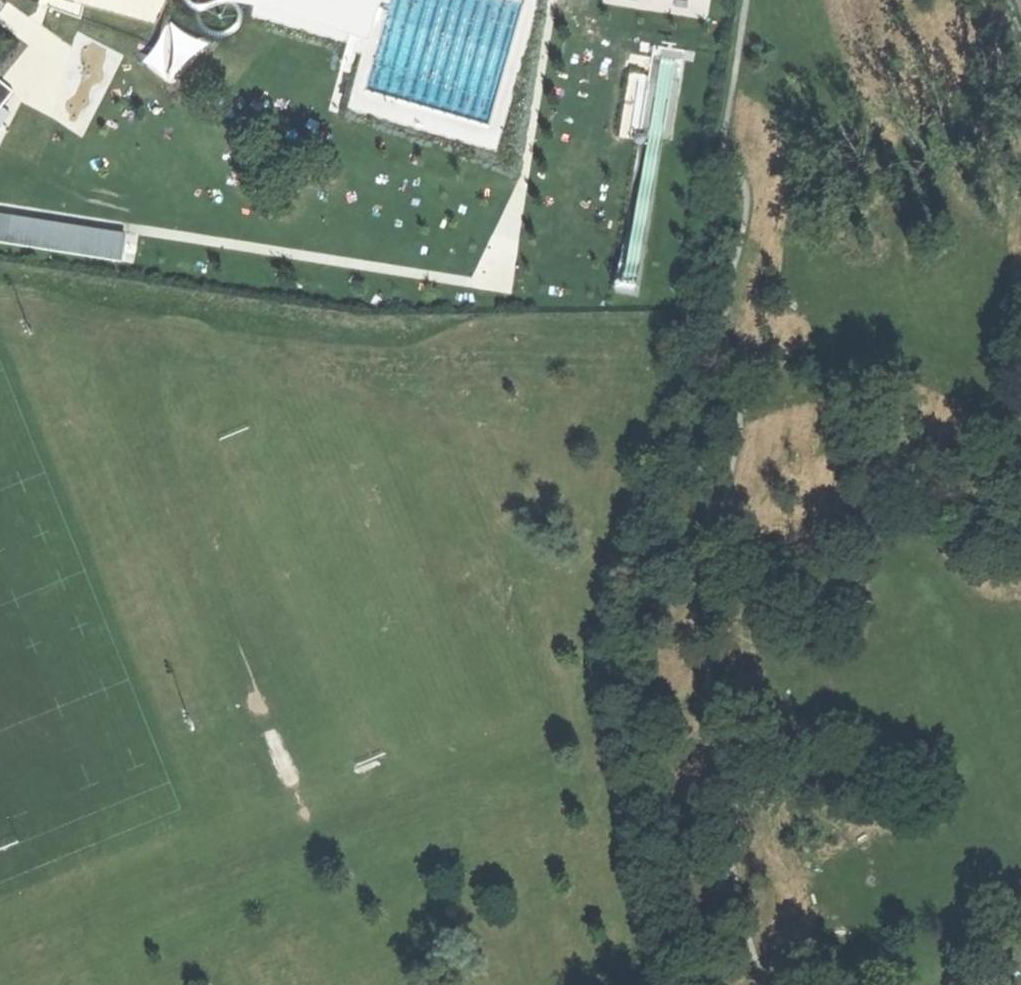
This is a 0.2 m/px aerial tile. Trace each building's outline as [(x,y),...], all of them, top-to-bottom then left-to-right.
[(386,22),(392,0),(294,0),(386,22)] [(18,72),(0,93),(0,117),(30,81),(18,72)] [(10,197),(7,227),(142,248),(144,219),(10,197)]
